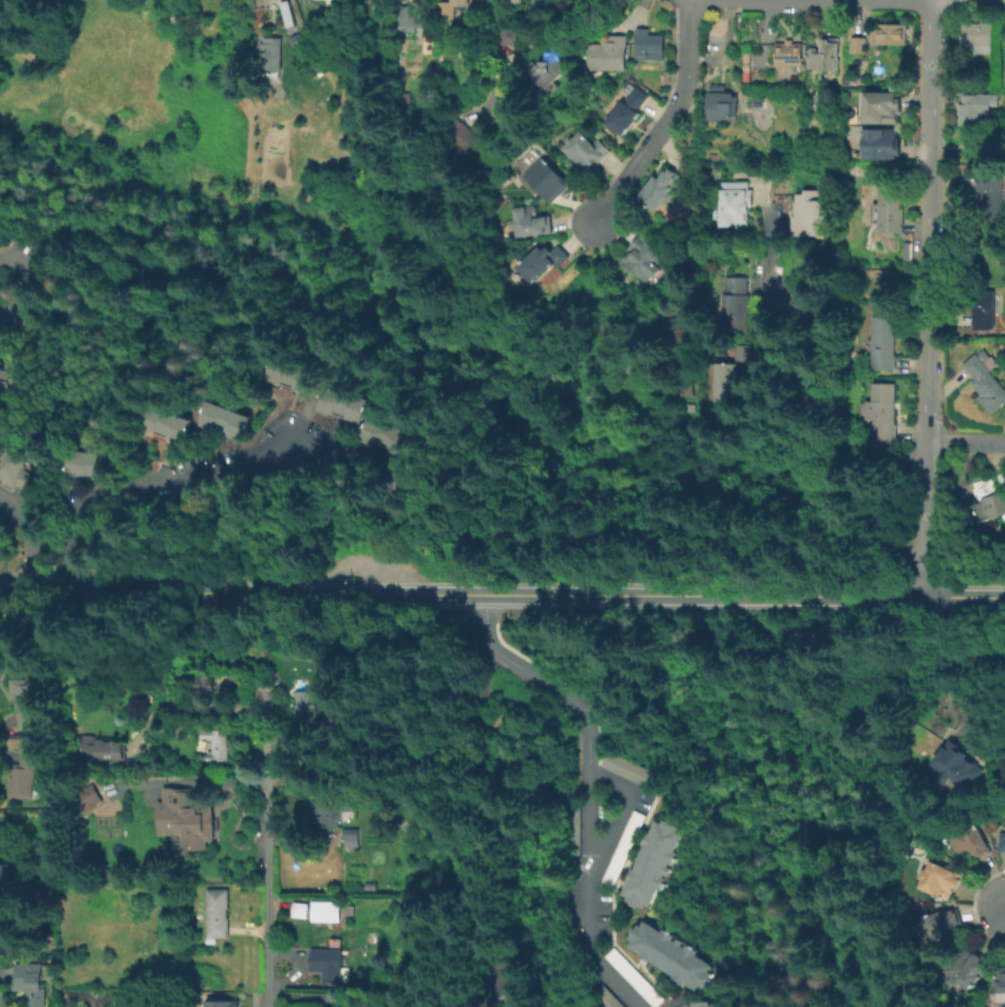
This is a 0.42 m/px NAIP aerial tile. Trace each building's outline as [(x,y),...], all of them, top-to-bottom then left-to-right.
[(455,0),(455,18),(439,19),(439,1),(455,0)] [(423,5),(424,26),(416,26),(416,30),(406,30),(406,26),(400,26),(400,5),(423,5)] [(187,21),(173,22),(172,10),(186,9),(187,21)] [(907,23),(907,44),(876,43),(876,29),(880,30),(880,22),(907,23)] [(993,22),(992,52),(974,52),(974,44),(962,44),(962,22),(993,22)] [(503,26),(522,26),(522,43),(504,44),(503,26)] [(664,35),(663,59),(635,58),(636,27),(648,27),(648,34),(664,35)] [(603,42),(603,43),(604,43),(604,39),(608,39),(607,34),(627,33),(628,68),(591,68),(591,42),(603,42)] [(282,36),(282,71),(279,71),(279,77),(261,77),(261,71),(260,71),(260,43),(264,42),(264,36),(282,36)] [(840,37),(839,68),(838,68),(838,70),(819,70),(819,68),(809,68),(809,51),(813,47),(817,47),(820,50),(820,52),(821,51),(822,36),(840,37)] [(867,36),(866,53),(852,52),(853,36),(867,36)] [(802,42),(803,64),(787,64),(787,65),(775,65),(775,42),(786,42),(786,39),(793,39),(793,42),(802,42)] [(535,72),(545,61),(545,58),(552,57),(552,49),(568,49),(568,71),(551,87),(535,72)] [(393,62),(391,81),(380,80),(381,61),(393,62)] [(630,82),(635,86),(636,85),(650,95),(639,110),(641,112),(636,119),(637,120),(632,127),(631,127),(626,134),(608,121),(623,99),(626,101),(627,98),(626,98),(630,93),(625,89),(630,82)] [(732,92),(732,120),(709,120),(709,92),(732,92)] [(902,93),(902,125),(869,124),(869,92),(902,93)] [(981,94),(981,103),(984,103),(983,125),(961,124),(961,103),(964,103),(964,94),(981,94)] [(464,122),(480,139),(479,140),(487,149),(484,152),(500,168),(487,179),(468,160),(472,156),(451,135),(464,122)] [(564,147),(570,142),(569,141),(575,135),(576,136),(583,129),(595,142),(600,137),(613,151),(600,163),(598,161),(588,170),(586,168),(585,170),(583,168),(582,169),(576,164),(578,162),(564,147)] [(900,160),(900,161),(869,161),(869,130),(901,130),(900,160)] [(526,174),(544,156),(572,184),(555,202),(526,174)] [(639,198),(664,166),(679,178),(655,210),(639,198)] [(1002,176),(1001,221),(978,221),(979,203),(975,203),(976,176),(1002,176)] [(753,189),(753,205),(750,205),(750,212),(748,212),(748,215),(750,215),(750,224),(748,224),(748,226),(723,226),(723,218),(717,218),(717,208),(723,208),(723,180),(749,180),(748,189),(753,189)] [(821,189),(821,199),(826,199),(826,234),(792,234),(791,216),(794,216),(794,200),(796,200),(795,193),(803,193),(803,189),(821,189)] [(901,190),(901,208),(904,208),(903,232),(878,232),(879,189),(901,190)] [(523,237),(519,205),(533,203),(535,214),(554,212),(557,233),(523,237)] [(622,261),(642,237),(667,258),(647,282),(622,261)] [(521,265),(541,247),(545,251),(555,243),(567,257),(537,284),(521,265)] [(750,294),(749,329),(723,328),(724,314),(722,314),(722,295),(724,295),(725,276),(748,277),(748,294),(750,294)] [(1002,290),(1002,310),(995,310),(995,329),(972,328),(973,290),(1002,290)] [(792,330),(793,293),(820,293),(820,330),(792,330)] [(687,340),(662,345),(656,321),(682,316),(687,340)] [(896,316),(895,369),(874,369),(874,316),(896,316)] [(988,370),(1004,391),(1004,399),(989,412),(978,397),(981,395),(971,382),(975,379),(963,364),(977,353),(978,355),(985,349),(996,363),(988,370)] [(11,395),(0,395),(0,366),(3,366),(3,362),(7,362),(7,356),(11,356),(11,395)] [(11,356),(17,356),(18,360),(28,359),(29,395),(11,395),(11,356)] [(307,394),(290,389),(292,385),(280,381),(279,385),(263,380),(270,356),(314,369),(307,394)] [(712,400),(712,363),(747,363),(747,400),(712,400)] [(800,395),(800,367),(823,367),(823,395),(800,395)] [(895,382),(895,424),(896,424),(896,439),(879,438),(879,419),(866,419),(866,400),(873,400),(873,382),(895,382)] [(690,393),(679,394),(679,385),(690,384),(690,393)] [(358,423),(341,418),(343,414),(331,410),(330,414),(314,409),(321,385),(365,398),(358,423)] [(241,441),(225,435),(226,431),(215,426),(213,430),(198,424),(207,400),(250,417),(241,441)] [(180,444),(164,438),(166,434),(154,430),(153,433),(138,428),(146,404),(189,419),(180,444)] [(97,481),(74,478),(74,475),(63,474),(65,449),(100,453),(97,481)] [(997,496),(1004,493),(1004,514),(967,526),(961,508),(980,502),(974,482),(991,477),(997,496)] [(200,698),(200,674),(229,674),(229,698),(200,698)] [(43,677),(46,726),(23,728),(22,711),(20,711),(19,697),(16,697),(14,679),(43,677)] [(336,703),(336,716),(308,715),(308,722),(299,722),(300,680),(315,680),(315,690),(323,690),(323,703),(336,703)] [(231,729),(231,760),(205,760),(205,753),(211,753),(211,751),(215,751),(215,740),(204,740),(204,729),(231,729)] [(95,744),(103,744),(103,739),(112,739),(112,742),(131,743),(131,759),(87,757),(88,735),(96,735),(95,744)] [(981,769),(972,783),(966,779),(957,792),(924,770),(945,738),(956,745),(954,748),(960,751),(961,750),(966,753),(963,757),(981,769)] [(47,747),(47,767),(36,767),(35,797),(11,796),(12,764),(24,764),(24,746),(47,747)] [(205,790),(205,810),(217,810),(217,844),(210,844),(209,854),(181,854),(181,838),(168,838),(168,832),(159,831),(159,804),(168,804),(168,790),(205,790)] [(339,803),(339,827),(310,827),(310,803),(339,803)] [(648,906),(642,903),(640,907),(624,899),(626,896),(620,894),(626,881),(624,880),(630,867),(632,868),(643,845),(641,844),(646,831),(648,832),(654,820),(659,822),(661,818),(677,826),(676,830),(682,832),(674,850),(678,852),(661,888),(657,886),(648,906)] [(974,819),(991,851),(977,859),(973,852),(961,859),(948,834),(960,828),(959,827),(960,823),(964,822),(967,822),(968,823),(974,819)] [(359,829),(358,846),(344,845),(345,828),(359,829)] [(997,832),(996,852),(1004,852),(1004,832),(997,832)] [(931,860),(962,873),(955,890),(953,889),(949,899),(919,887),(922,879),(920,878),(924,869),(927,870),(931,860)] [(16,896),(0,896),(0,865),(16,865),(16,896)] [(375,890),(363,890),(363,882),(375,882),(375,890)] [(228,908),(228,917),(229,917),(229,937),(207,937),(207,889),(230,889),(230,908),(228,908)] [(339,900),(339,921),(309,921),(310,899),(339,900)] [(305,917),(290,915),(292,901),(307,903),(305,917)] [(958,907),(963,924),(956,926),(960,938),(933,946),(930,936),(923,939),(916,917),(940,909),(941,912),(958,907)] [(712,964),(708,970),(711,972),(702,986),(699,984),(696,990),(684,982),(682,984),(671,977),(672,975),(650,961),(649,963),(638,956),(639,954),(627,946),(630,942),(626,940),(636,924),(639,926),(643,920),(660,931),(662,927),(695,948),(693,952),(712,964)] [(653,1006),(603,956),(611,947),(662,998),(653,1006)] [(320,982),(321,972),(309,971),(309,948),(341,948),(340,983),(320,982)] [(970,993),(947,978),(965,950),(988,965),(970,993)] [(42,962),(44,1006),(33,1006),(26,1006),(25,989),(11,990),(11,978),(14,977),(14,963),(42,962)] [(995,971),(1004,970),(1004,998),(995,998),(995,971)]
